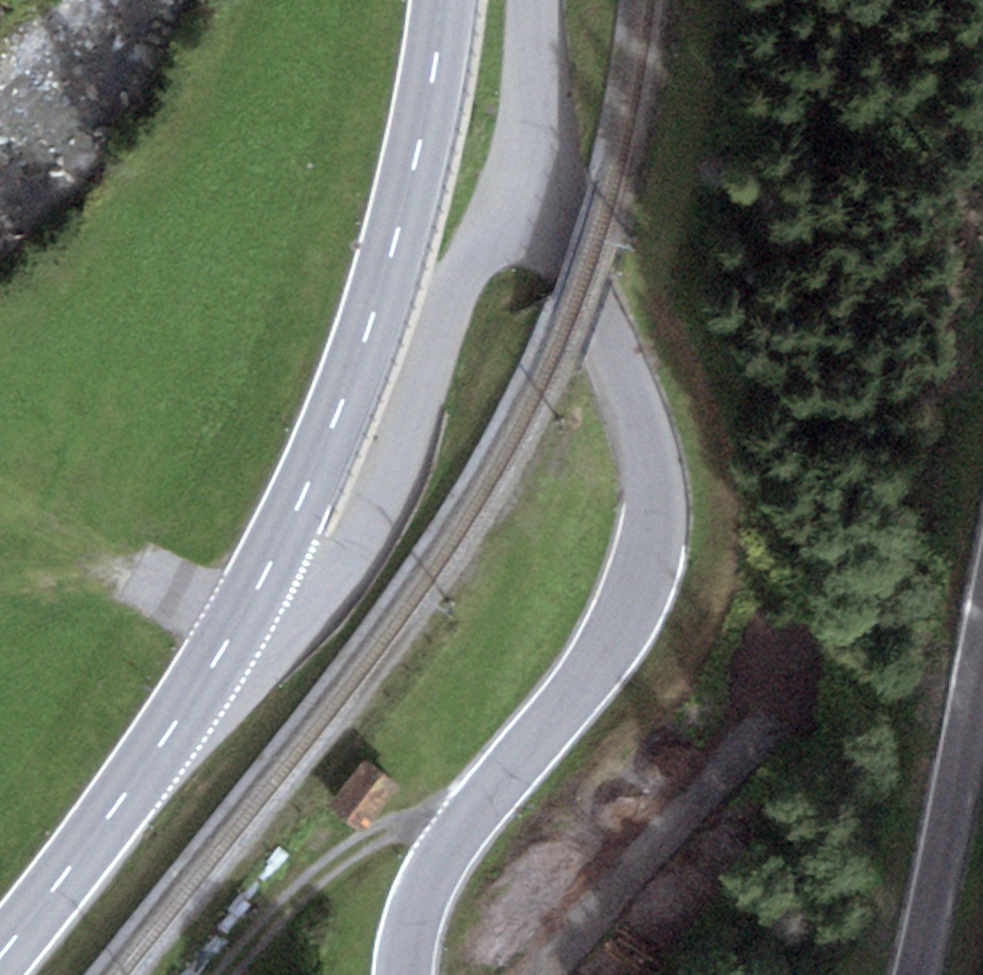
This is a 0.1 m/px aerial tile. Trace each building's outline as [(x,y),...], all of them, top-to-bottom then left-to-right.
[(393,787),(364,765),(334,804),(363,826),(393,787)]
